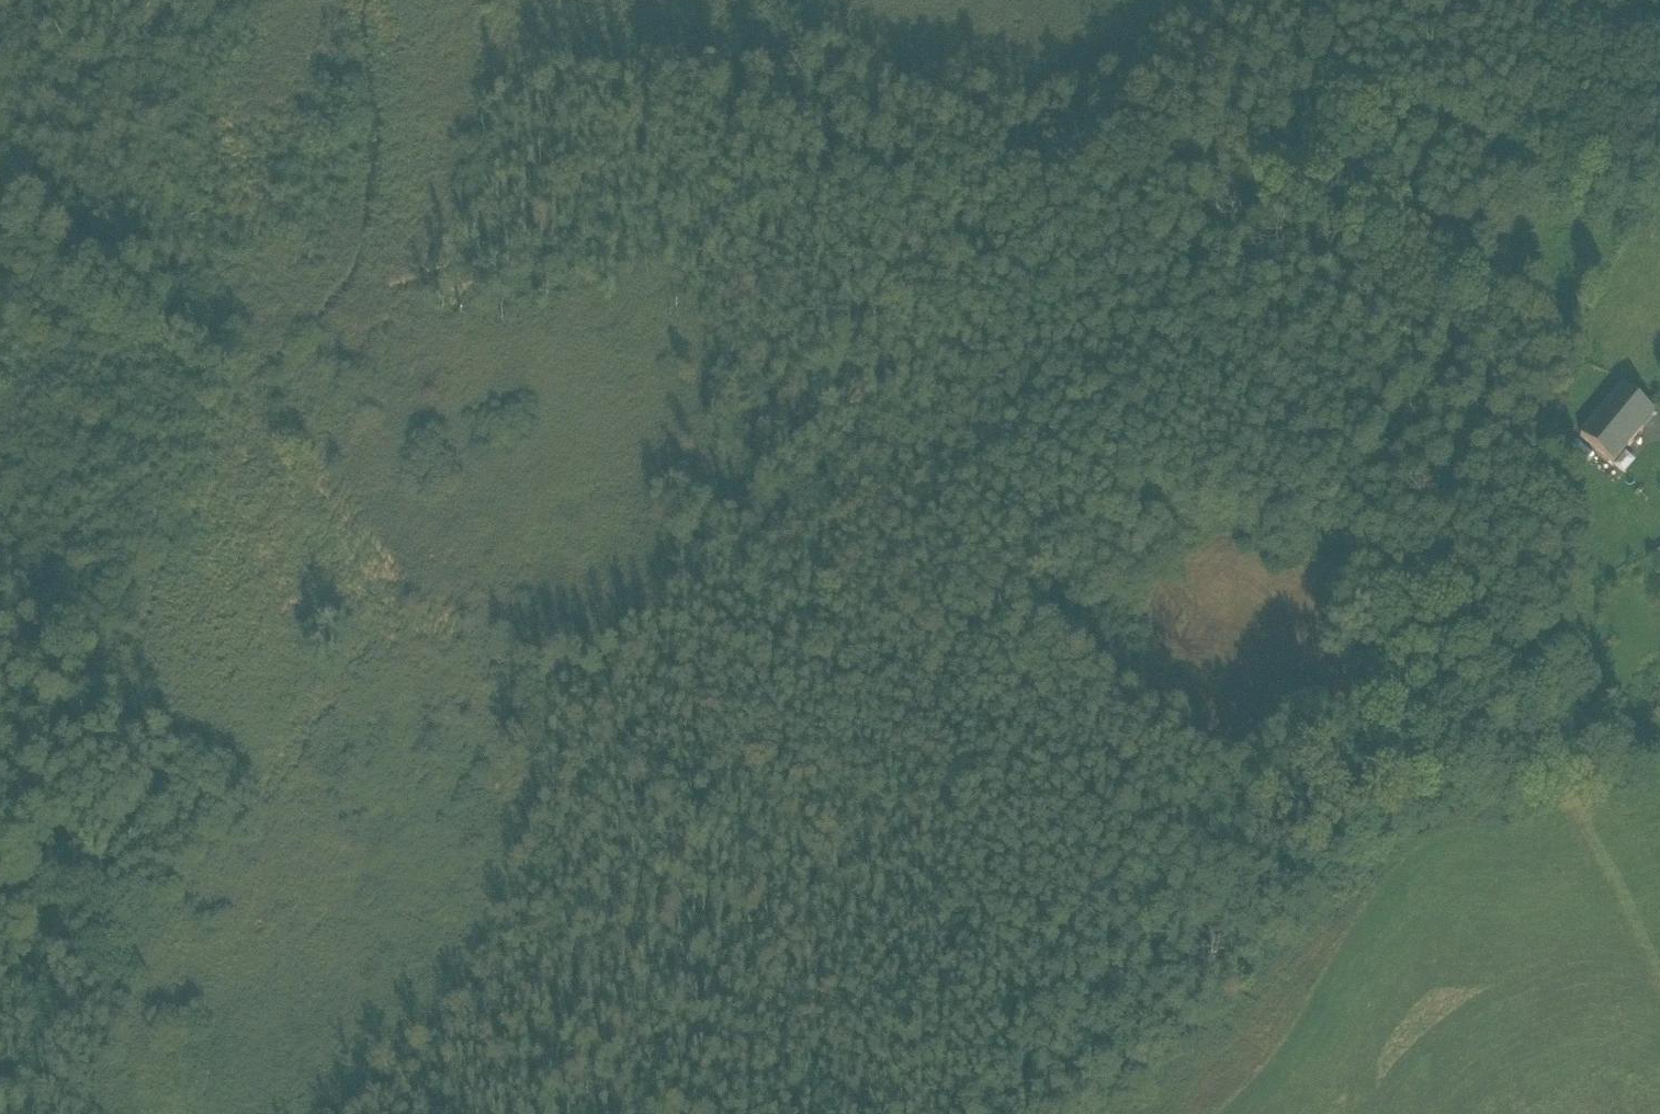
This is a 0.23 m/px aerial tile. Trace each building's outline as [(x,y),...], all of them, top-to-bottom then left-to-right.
[(1580,437),(1613,464),(1654,414),(1622,388),(1580,437)]
